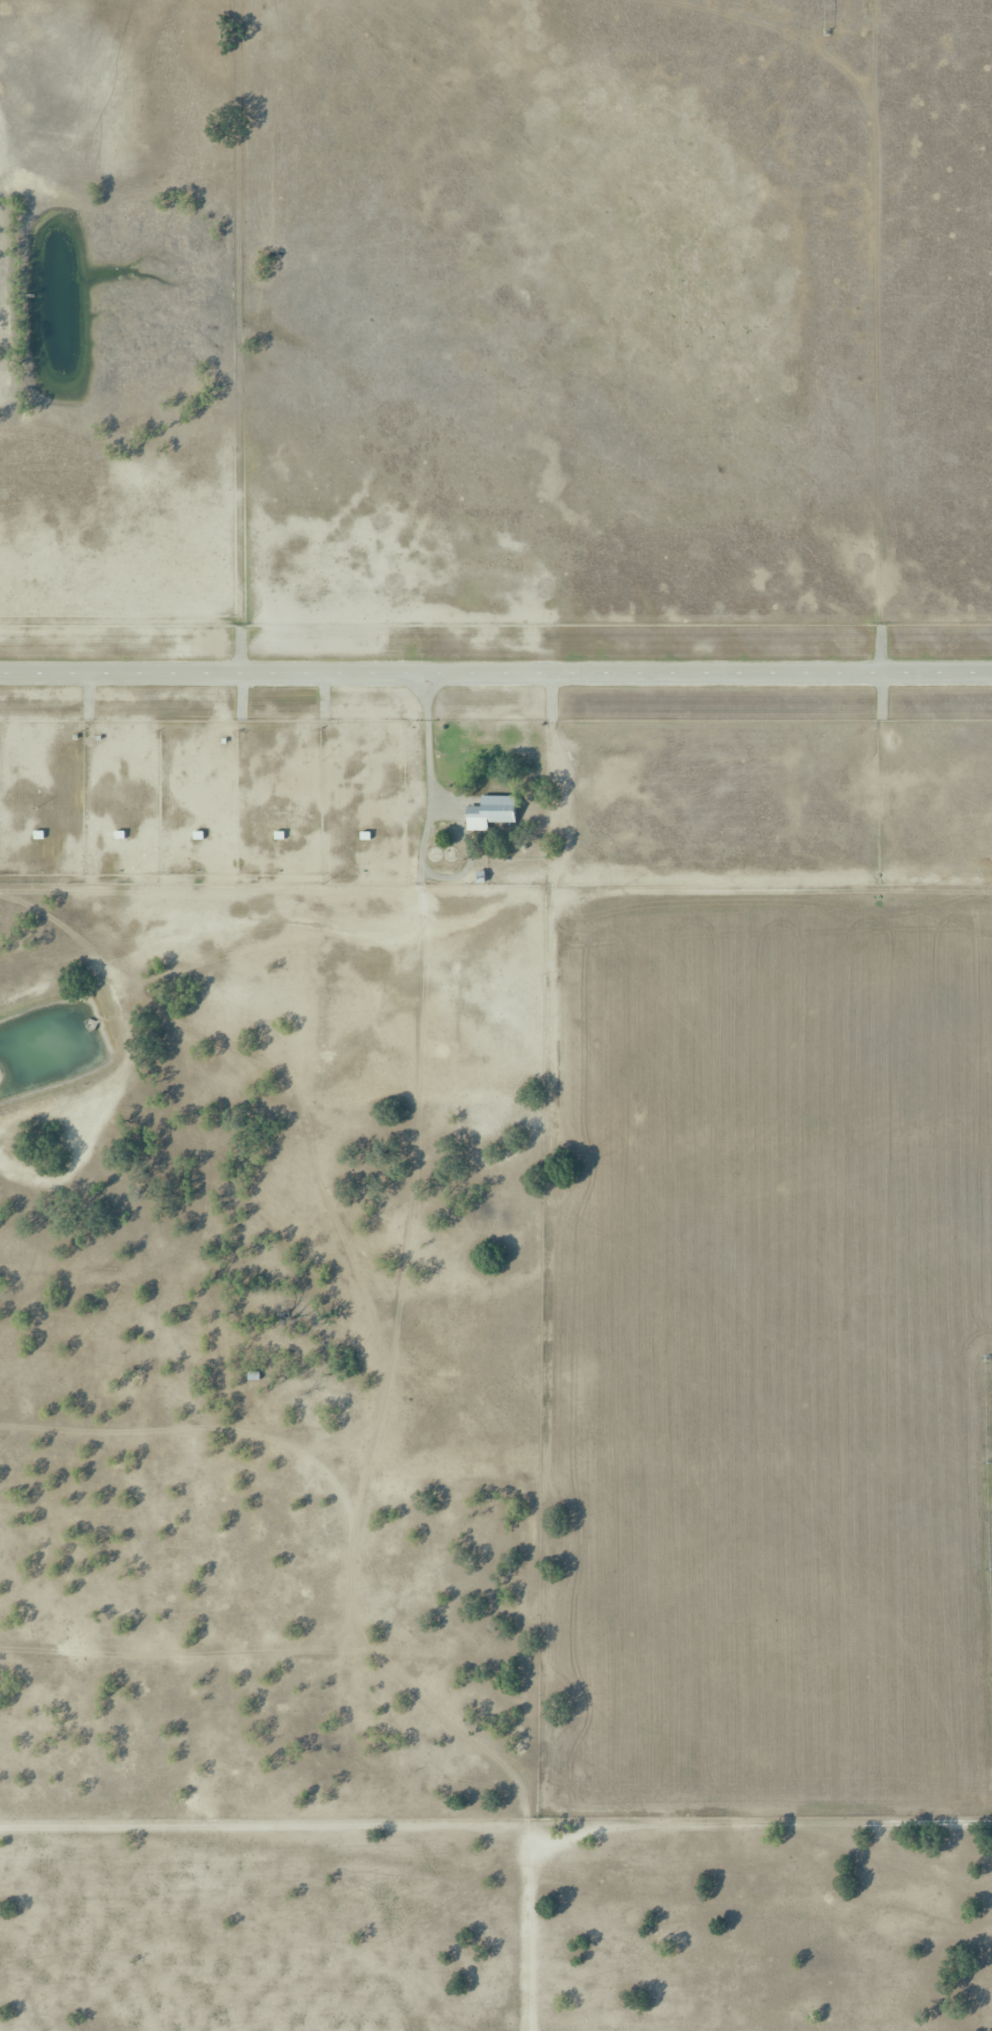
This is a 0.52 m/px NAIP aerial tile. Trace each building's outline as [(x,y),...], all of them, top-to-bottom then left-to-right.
[(516,795),(515,822),(466,821),(466,804),(480,805),(480,794),(516,795)] [(476,870),(484,870),(484,882),(476,882),(476,870)]
